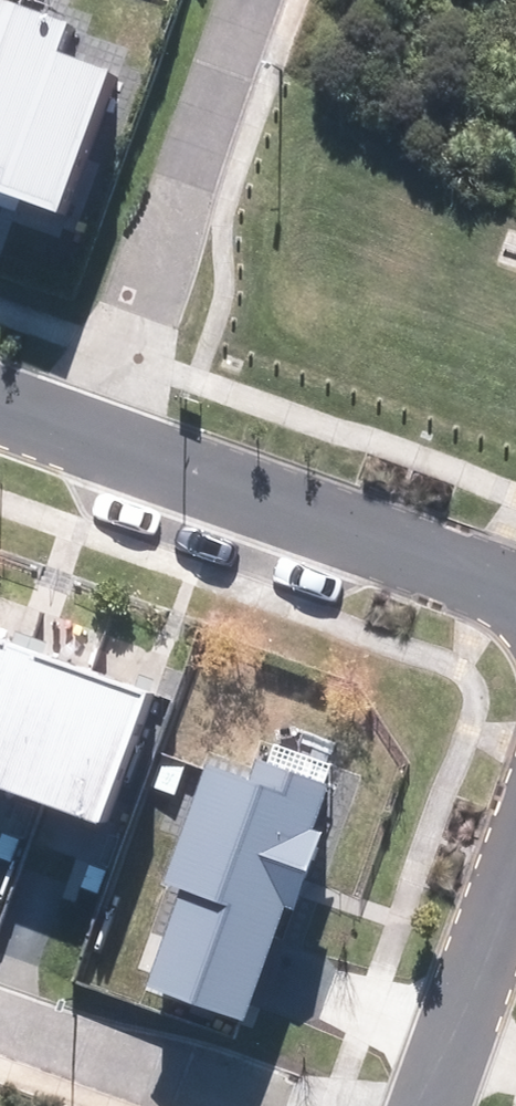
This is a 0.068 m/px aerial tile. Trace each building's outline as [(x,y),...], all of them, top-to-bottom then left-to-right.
[(10,163),(3,181),(58,201),(109,61),(66,45),(76,16),(33,0),(0,0),(0,160),(10,163)] [(0,614),(0,771),(104,808),(153,668),(0,614)] [(267,998),(352,756),(236,715),(151,958),(267,998)]
